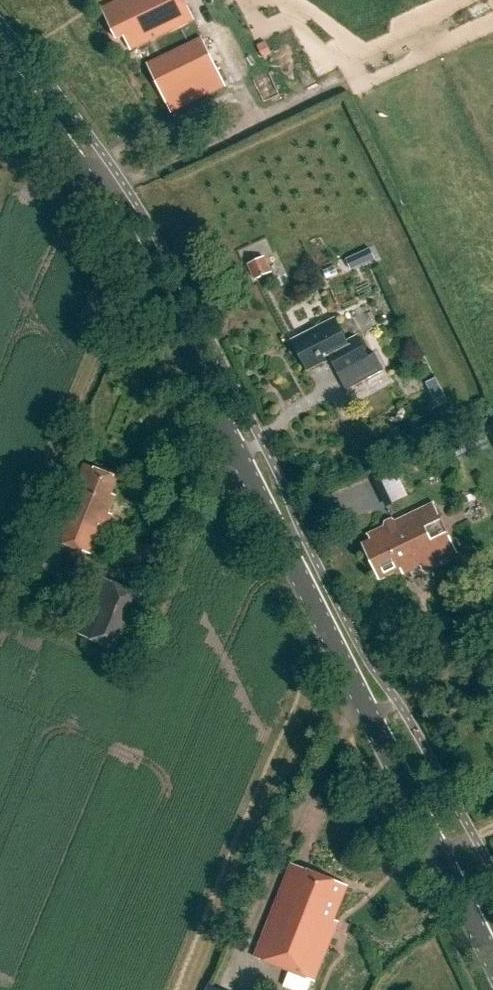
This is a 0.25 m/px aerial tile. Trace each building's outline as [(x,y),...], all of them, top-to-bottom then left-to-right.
[(131,51),(193,21),(183,0),(120,0),(102,9),(117,41),(125,37),(131,51)] [(227,89),(202,39),(148,65),(173,116),(227,89)] [(267,256),(249,264),(256,279),(274,272),(267,256)] [(335,320),(293,342),(307,370),(331,358),(332,360),(337,358),(344,372),(369,359),(358,338),(347,343),(335,320)] [(115,496),(111,495),(118,479),(84,465),(59,527),(52,524),(46,537),(95,557),(112,516),(108,514),(115,496)] [(368,536),(371,543),(364,546),(380,578),(400,568),(403,574),(414,568),(415,570),(421,567),(423,570),(458,554),(434,505),(395,523),(368,536)] [(98,579),(75,637),(129,659),(152,600),(98,579)] [(292,864),(254,958),(315,982),(339,923),(335,921),(348,887),(292,864)] [(211,989),(236,989),(214,981),(211,989)]
